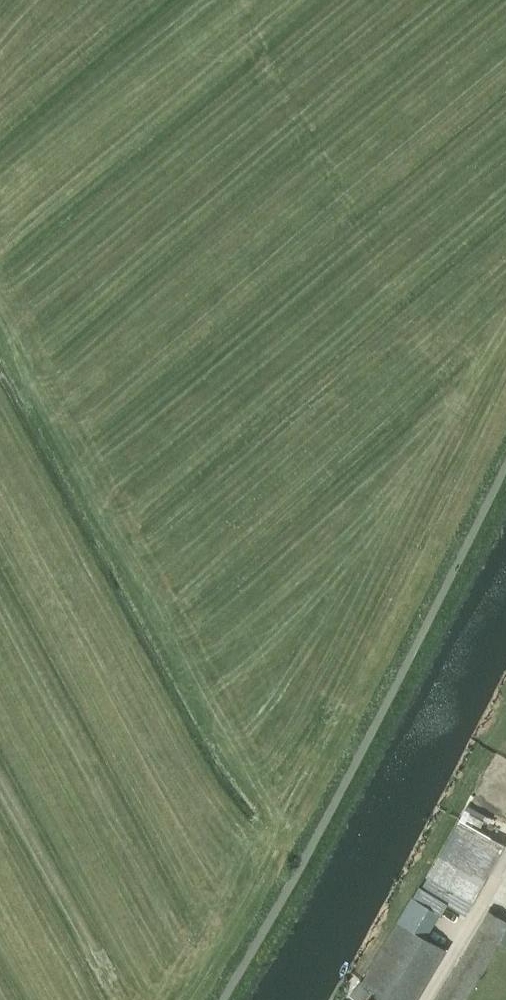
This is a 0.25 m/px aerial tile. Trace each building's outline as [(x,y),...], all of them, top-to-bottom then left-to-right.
[(492,801),(505,809),(505,777),(492,801)] [(505,844),(458,822),(420,886),(418,885),(412,895),(411,895),(377,955),(349,997),(354,999),(413,999),(446,950),(446,949),(424,935),(439,913),(447,901),(466,912),(505,844)] [(435,999),(463,999),(469,991),(505,929),(505,920),(489,910),(435,999)]
